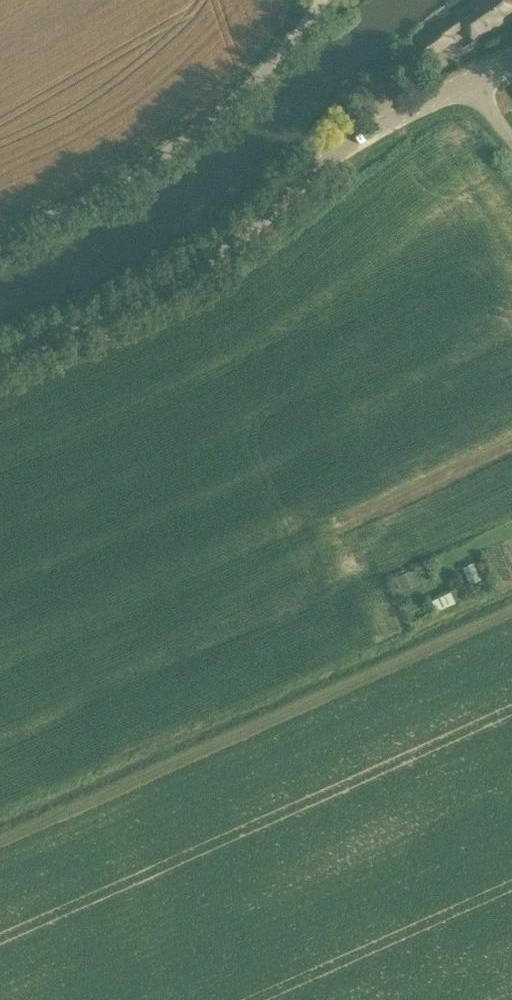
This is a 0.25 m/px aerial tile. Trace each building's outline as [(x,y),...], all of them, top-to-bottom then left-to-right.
[(462,25),(474,40),(502,19),(500,16),(511,7),(511,1),(511,0),(473,0),(454,15),(455,16),(444,24),(441,21),(417,40),(430,57),(452,40),(449,35),(462,25)] [(409,571),(396,578),(401,589),(414,583),(409,571)] [(452,590),(432,597),(437,608),(456,601),(452,590)]
